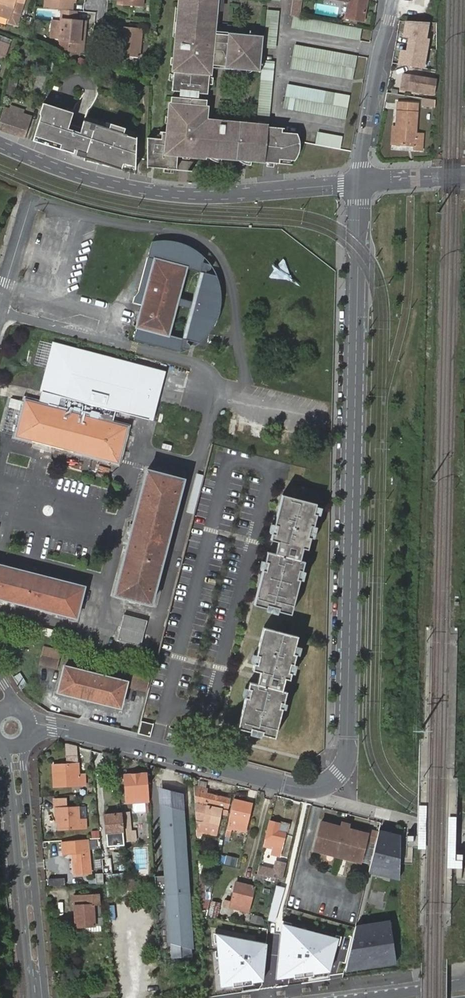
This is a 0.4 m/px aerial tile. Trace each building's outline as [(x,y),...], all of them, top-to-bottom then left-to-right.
[(8,17),(7,20),(15,22),(21,0),(0,0),(0,15),(8,17)] [(43,7),(62,9),(70,10),(71,1),(71,0),(44,0),(43,7)] [(174,59),(173,67),(173,73),(172,81),(171,90),(207,93),(208,87),(209,80),(209,74),(208,74),(206,74),(206,71),(207,66),(208,66),(210,66),(211,66),(217,67),(218,58),(225,58),(224,68),(223,70),(235,71),(243,71),(247,72),(247,70),(248,66),(251,66),(253,67),(255,67),(260,67),(263,43),(257,42),(255,42),(253,42),(250,42),(250,37),(250,36),(227,34),(227,35),(226,45),(219,44),(220,35),(214,34),(210,34),(211,27),(214,27),(214,22),(215,16),(215,11),(216,0),(180,0),(179,11),(178,24),(177,37),(176,46),(181,47),(181,50),(175,50),(174,59)] [(215,11),(223,12),(224,0),(216,0),(215,11)] [(301,16),(303,0),(293,0),(291,15),(301,16)] [(347,0),(345,17),(363,20),(366,0),(364,0),(345,0),(347,0)] [(318,19),(332,21),(334,6),(321,4),(318,19)] [(75,20),(76,10),(70,10),(62,9),(59,40),(71,41),(70,47),(70,49),(82,50),(83,42),(78,41),(80,21),(75,20)] [(267,11),(264,49),(276,51),(280,13),(267,11)] [(294,20),(291,33),(358,43),(360,31),(294,20)] [(427,22),(405,20),(403,35),(409,36),(406,51),(400,50),(398,65),(422,68),(427,39),(424,39),(427,22)] [(120,34),(119,46),(118,55),(139,56),(142,28),(118,25),(117,34),(120,34)] [(4,55),(8,42),(0,40),(0,54),(4,55)] [(295,48),(293,59),(353,69),(355,57),(295,48)] [(293,60),(291,73),(351,82),(353,70),(293,60)] [(258,102),(256,125),(268,127),(269,127),(271,103),(275,63),(263,62),(258,102)] [(408,90),(410,77),(401,76),(400,89),(408,90)] [(410,77),(408,90),(432,94),(434,81),(410,77)] [(289,87),(287,99),(347,109),(349,97),(289,87)] [(146,167),(147,167),(163,168),(169,169),(175,169),(177,151),(191,152),(191,155),(205,157),(206,157),(208,157),(219,158),(222,158),(233,159),(251,161),(264,162),(265,149),(266,140),(268,127),(256,125),(255,125),(248,125),(242,124),(225,122),(224,125),(219,124),(218,130),(212,129),(213,124),(206,123),(205,123),(203,123),(202,123),(202,119),(202,115),(203,115),(205,115),(207,99),(171,96),(169,116),(169,122),(168,132),(162,131),(162,133),(161,139),(159,139),(157,139),(146,138),(145,155),(146,156),(146,167)] [(422,97),(422,106),(437,107),(438,98),(422,97)] [(287,100),(285,112),(344,122),(346,110),(287,100)] [(40,116),(32,140),(72,153),(73,149),(84,152),(83,156),(119,168),(121,162),(133,166),(134,137),(121,133),(123,127),(111,124),(109,130),(84,122),(81,133),(68,129),(74,113),(42,103),(39,112),(40,116)] [(417,105),(406,105),(396,105),(396,129),(395,147),(400,147),(414,148),(414,151),(423,151),(424,135),(416,135),(417,105)] [(24,137),(30,116),(13,110),(9,121),(1,118),(0,120),(0,129),(24,137)] [(269,127),(268,127),(266,140),(265,149),(264,162),(273,163),(282,164),(282,159),(285,132),(285,128),(278,128),(277,128),(269,127)] [(285,132),(282,159),(294,160),(296,160),(298,161),(300,158),(301,156),(302,153),(303,150),(303,148),(304,146),(304,144),(303,143),(303,141),(303,139),(302,137),(301,135),(300,134),(297,133),(285,132)] [(316,133),(314,144),(340,149),(342,137),(316,133)] [(153,241),(138,294),(135,305),(143,307),(135,341),(185,354),(192,351),(202,346),(212,333),(218,323),(222,310),(223,296),(218,278),(210,264),(197,251),(186,244),(167,241),(153,241)] [(167,372),(54,342),(41,391),(155,421),(167,372)] [(131,427),(25,399),(16,436),(121,465),(131,427)] [(188,479),(149,469),(115,597),(155,608),(188,479)] [(275,553),(263,603),(292,610),(316,510),(287,502),(277,542),(283,544),(280,555),(275,553)] [(0,565),(0,601),(80,621),(88,587),(0,565)] [(148,621),(124,615),(117,640),(141,647),(148,621)] [(260,683),(249,726),(279,732),(301,640),(272,632),(262,672),(268,673),(265,684),(260,683)] [(44,646),(40,665),(59,670),(64,650),(44,646)] [(131,682),(64,666),(57,694),(124,710),(131,682)] [(135,671),(133,689),(149,691),(151,672),(135,671)] [(21,672),(14,677),(22,689),(29,684),(21,672)] [(59,774),(59,785),(85,783),(84,774),(79,774),(77,763),(53,765),(53,774),(59,774)] [(140,801),(148,800),(146,773),(126,774),(127,802),(140,801)] [(223,812),(227,813),(230,799),(208,793),(209,788),(195,785),(197,822),(220,827),(223,812)] [(159,787),(164,874),(153,875),(154,892),(166,891),(170,956),(192,955),(183,794),(159,787)] [(58,818),(59,829),(84,828),(84,819),(78,819),(77,807),(67,808),(66,798),(56,799),(56,808),(57,818),(58,818)] [(235,800),(227,835),(230,835),(232,826),(233,824),(233,822),(232,821),(233,818),(247,822),(252,804),(235,800)] [(107,832),(122,831),(120,813),(105,815),(107,832)] [(122,831),(123,840),(131,840),(130,826),(129,813),(120,813),(122,831)] [(246,827),(247,822),(233,818),(232,821),(233,822),(233,824),(246,827)] [(288,825),(271,820),(265,843),(274,845),(271,856),(280,858),(282,847),(288,825)] [(197,822),(197,837),(201,837),(202,834),(218,837),(220,827),(197,822)] [(371,864),(376,841),(378,834),(379,831),(368,829),(367,833),(347,828),(348,826),(340,824),(339,826),(319,822),(312,850),(360,862),(371,864)] [(400,879),(401,835),(380,829),(370,870),(400,879)] [(72,851),(74,873),(91,872),(89,850),(89,847),(88,840),(87,837),(62,840),(63,852),(72,851)] [(102,858),(103,873),(112,872),(111,857),(102,858)] [(260,865),(258,873),(278,878),(280,873),(283,862),(276,860),(274,868),(260,865)] [(107,882),(108,897),(115,897),(113,881),(107,882)] [(255,886),(236,882),(231,906),(249,910),(255,886)] [(129,901),(141,900),(141,897),(143,897),(143,894),(140,894),(140,883),(127,884),(129,901)] [(101,893),(92,894),(74,895),(74,925),(86,925),(86,932),(101,931),(101,925),(104,925),(103,916),(100,917),(100,904),(101,904),(101,893)] [(219,912),(220,904),(212,902),(210,910),(219,912)] [(252,921),(266,924),(267,919),(253,916),(252,921)] [(390,921),(356,924),(355,928),(345,967),(397,961),(390,921)] [(338,938),(282,923),(276,979),(330,973),(338,938)] [(267,943),(215,932),(219,987),(262,982),(267,943)]
